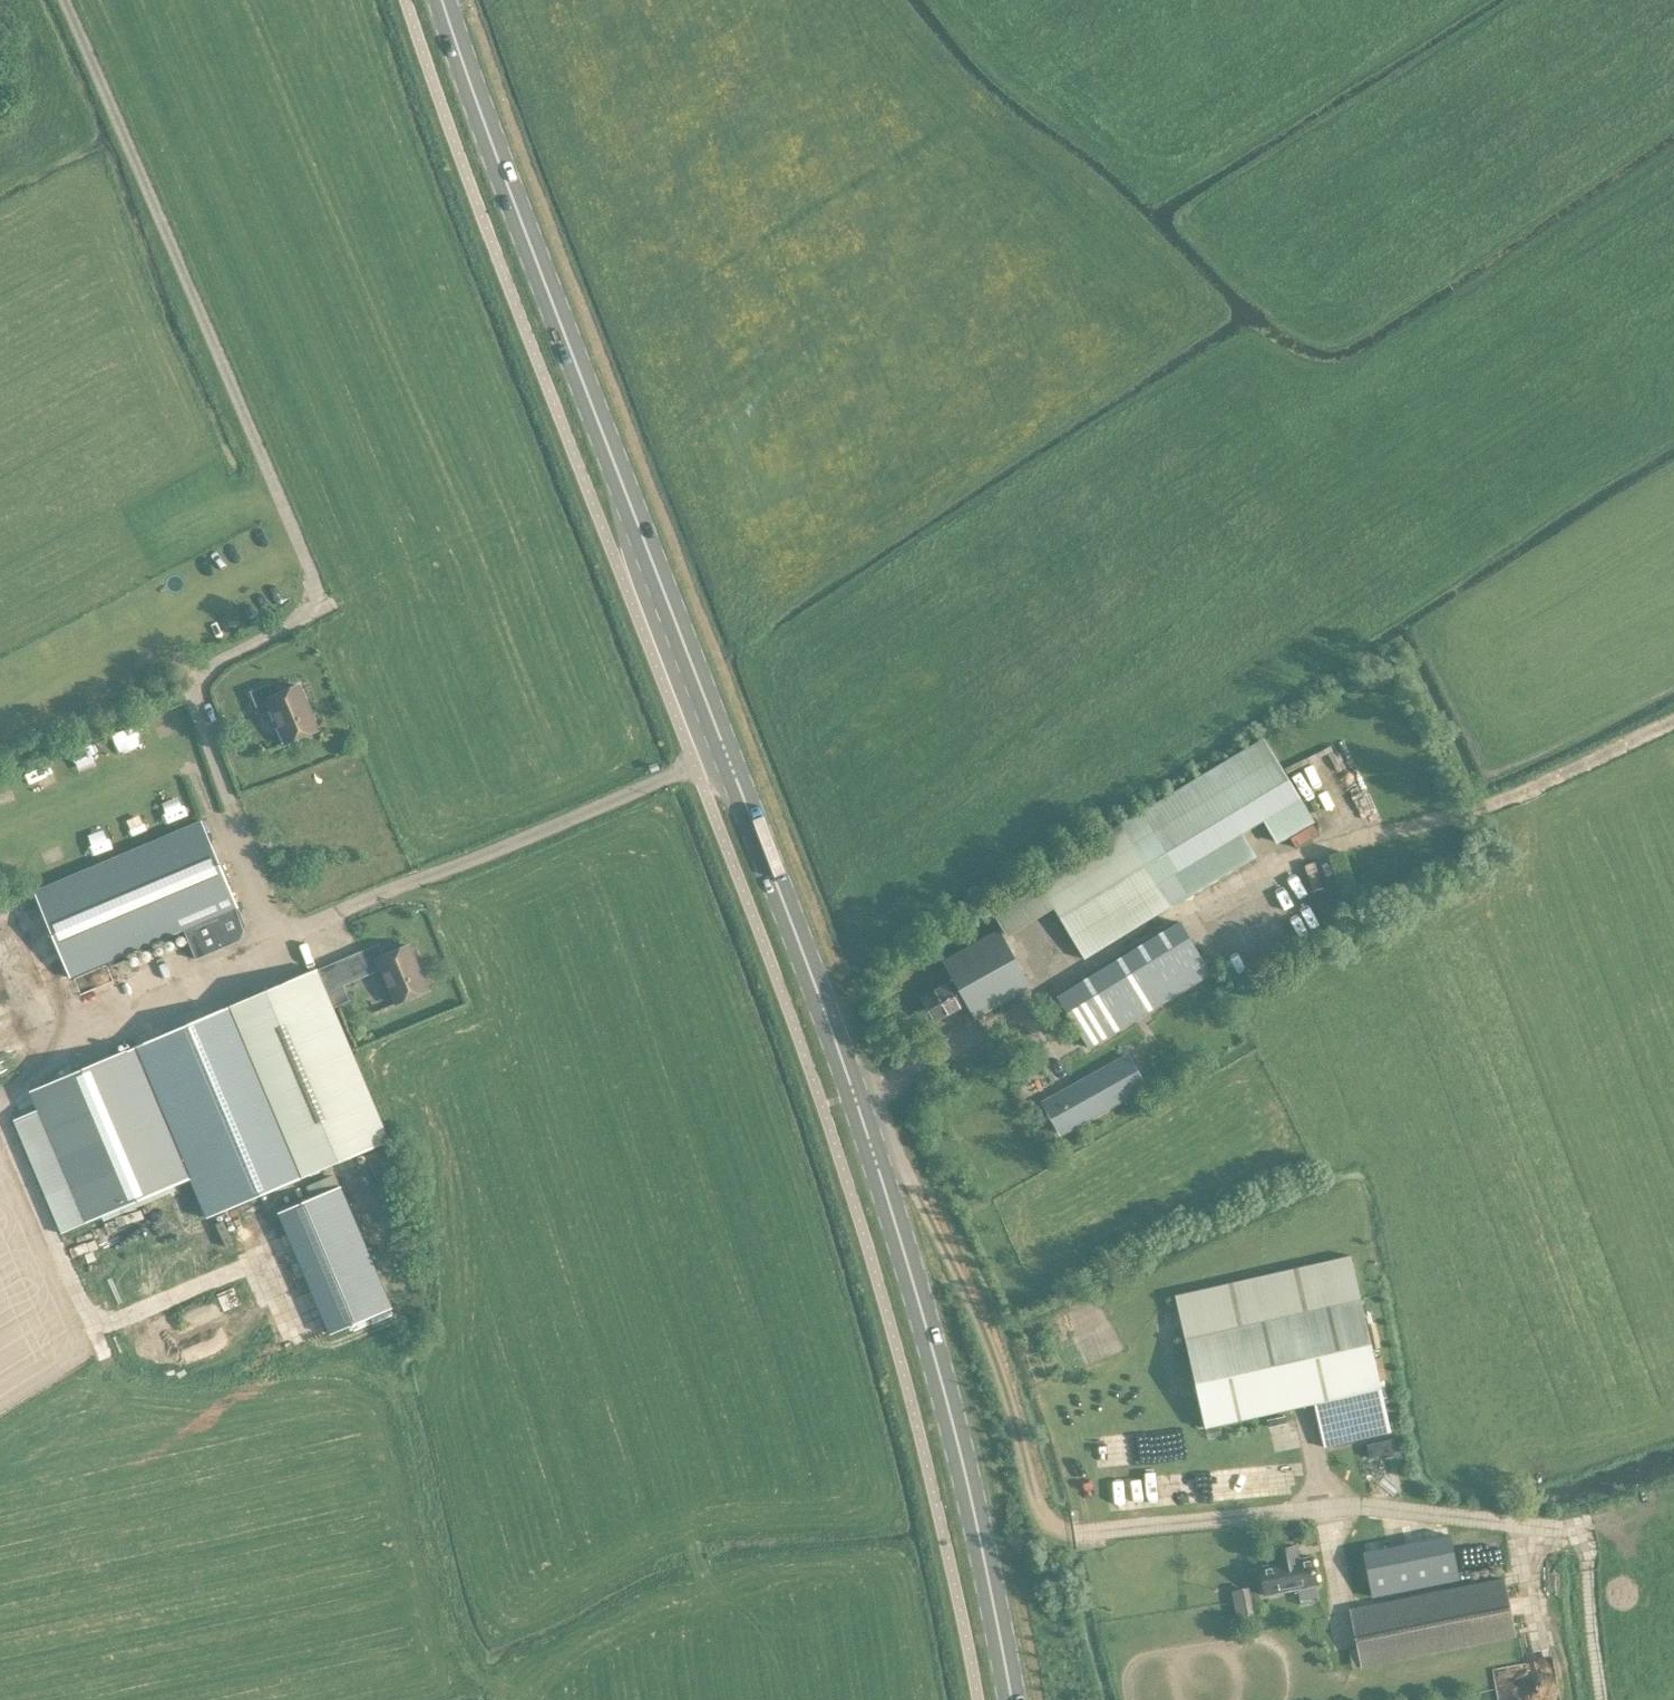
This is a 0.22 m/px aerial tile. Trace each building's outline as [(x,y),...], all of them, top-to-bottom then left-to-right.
[(161,534),(190,520),(186,512),(157,526),(161,534)] [(268,683),(249,691),(259,714),(271,708),(286,742),(317,729),(298,685),(273,696),(268,683)] [(1033,920),(1044,913),(1076,967),(1253,857),(1236,829),(1260,814),(1277,842),(1313,820),(1262,739),(1015,891),(974,915),(982,932),(994,925),(999,934),(1016,924),(1012,915),(1025,908),(1033,920)] [(74,752),(77,772),(99,769),(96,749),(74,752)] [(41,789),(60,782),(55,766),(35,772),(41,789)] [(169,822),(188,814),(178,789),(159,797),(169,822)] [(34,891),(70,977),(217,914),(219,920),(239,911),(201,820),(34,891)] [(1180,924),(1057,1000),(1088,1050),(1210,975),(1180,924)] [(956,955),(943,962),(954,981),(921,999),(934,1023),(967,1005),(974,1018),(1022,989),(1002,954),(996,957),(986,938),(969,947),(966,941),(952,946),(956,955)] [(383,955),(378,943),(360,951),(369,974),(382,968),(396,1002),(427,989),(408,945),(383,955)] [(325,992),(369,974),(360,951),(316,969),(229,1006),(302,1178),(388,1141),(325,992)] [(229,1006),(135,1046),(193,1185),(207,1218),(302,1178),(229,1006)] [(135,1046),(30,1090),(89,1229),(191,1186),(135,1046)] [(1042,1103),(1058,1133),(1144,1086),(1128,1056),(1042,1103)] [(386,1148),(366,1157),(376,1180),(396,1171),(386,1148)] [(335,1188),(273,1214),(324,1335),(385,1309),(335,1188)] [(1175,1298),(1204,1428),(1314,1403),(1324,1447),(1390,1432),(1350,1258),(1175,1298)] [(1372,1457),(1398,1451),(1394,1437),(1368,1443),(1372,1457)] [(1364,1549),(1372,1594),(1461,1579),(1453,1534),(1364,1549)] [(1264,1595),(1316,1585),(1311,1556),(1298,1559),(1295,1546),(1273,1550),(1276,1563),(1258,1567),(1264,1595)] [(1360,1671),(1516,1641),(1504,1579),(1348,1609),(1360,1671)] [(1249,1586),(1232,1590),(1238,1615),(1254,1611),(1249,1586)]
